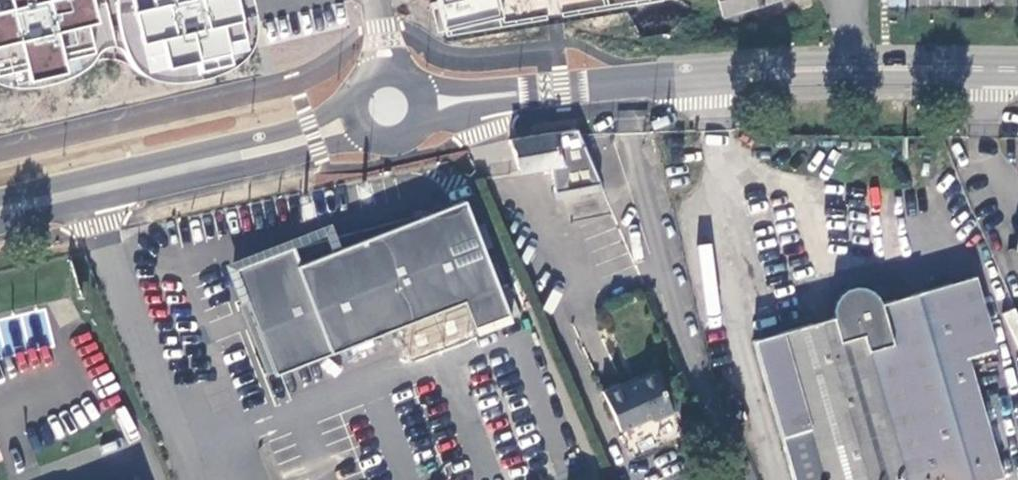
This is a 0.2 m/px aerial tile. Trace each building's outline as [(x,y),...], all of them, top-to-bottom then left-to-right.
[(8,88),(28,88),(43,85),(66,78),(84,69),(92,62),(103,59),(116,61),(123,63),(130,69),(141,78),(159,83),(179,82),(196,79),(211,74),(221,70),(231,63),(243,51),(249,37),(250,23),(248,7),(247,0),(0,0),(0,86),(8,88)] [(445,33),(503,19),(499,0),(437,0),(445,33)] [(779,0),(721,0),(726,15),(779,0)] [(553,192),(599,185),(578,138),(576,133),(512,140),(521,175),(549,170),(553,192)] [(554,202),(604,195),(599,185),(553,192),(554,202)] [(512,317),(467,201),(303,266),(295,248),(237,271),(279,377),(396,332),(467,304),(478,331),(512,317)] [(1002,479),(965,359),(996,351),(976,277),(879,305),(875,296),(867,290),(858,287),(849,288),(840,292),(834,299),(831,308),(833,319),(753,342),(793,479),(1001,479),(1002,479)] [(672,418),(656,379),(626,392),(624,388),(606,396),(623,433),(646,424),(655,425),(672,418)]
